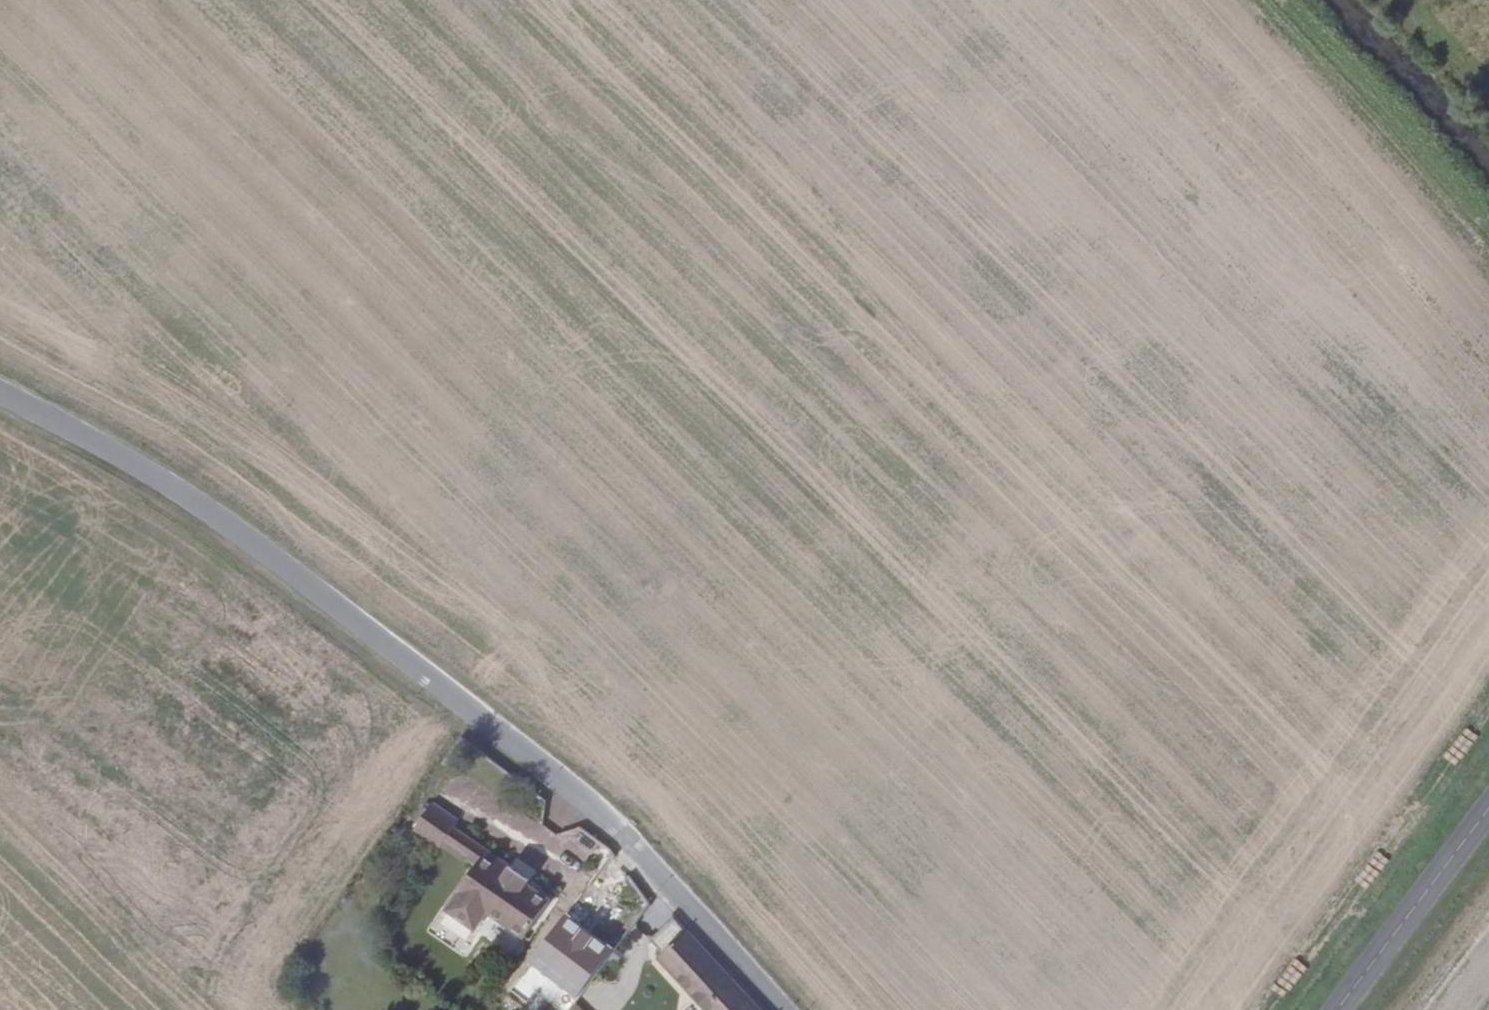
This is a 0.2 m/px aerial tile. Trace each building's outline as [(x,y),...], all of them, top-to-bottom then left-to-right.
[(494,927),(505,910),(543,935),(567,899),(503,852),(498,858),(464,831),(467,828),(443,810),(423,837),(448,854),(453,848),(486,873),(463,905),(494,927)] [(463,949),(472,933),(439,914),(430,929),(463,949)] [(674,933),(665,941),(683,959),(670,972),(706,1009),(747,1009),(674,933)]
